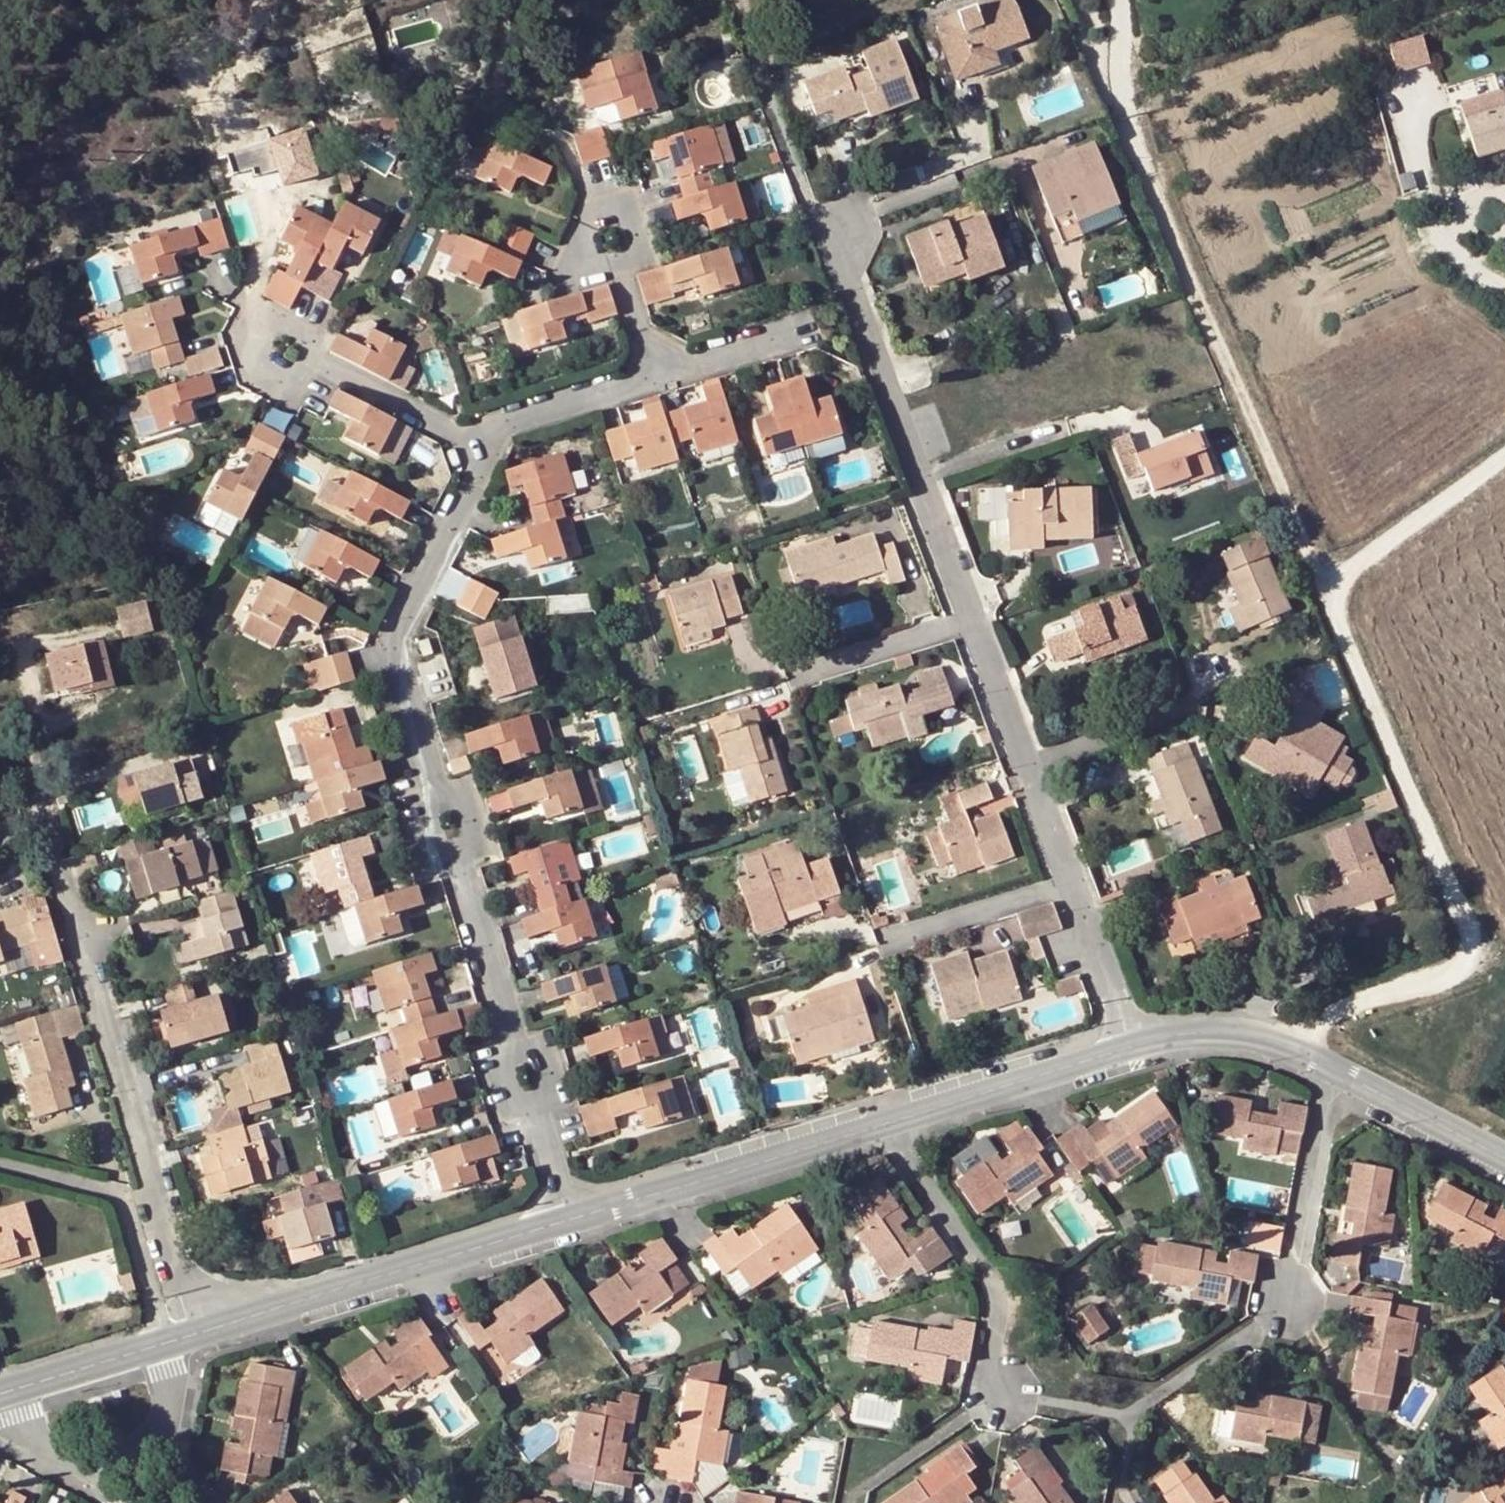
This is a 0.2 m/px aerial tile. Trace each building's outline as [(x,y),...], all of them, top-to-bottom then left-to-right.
[(996,51),(1025,40),(1012,5),(976,18),(973,9),(956,15),(960,26),(936,35),(953,81),(975,73),(977,77),(1002,67),(996,51)] [(724,46),(735,45),(730,33),(722,35),(724,46)] [(863,105),(865,112),(868,119),(916,101),(894,42),(860,55),(866,73),(847,80),(842,69),(802,86),(812,114),(803,118),(809,136),(835,126),(834,124),(852,116),(850,110),(863,105)] [(1388,51),(1395,77),(1429,68),(1422,42),(1388,51)] [(576,72),(589,111),(593,109),(613,104),(620,109),(623,121),(657,111),(657,110),(647,77),(639,52),(576,72)] [(660,72),(647,77),(657,110),(670,105),(660,72)] [(593,109),(597,121),(609,125),(623,121),(620,109),(613,104),(593,109)] [(852,116),(865,112),(863,105),(850,110),(852,116)] [(1464,121),(1477,160),(1504,151),(1504,108),(1464,121)] [(385,132),(386,135),(406,132),(400,116),(380,118),(385,132)] [(353,137),(385,132),(380,118),(351,122),(353,137)] [(724,123),(713,127),(724,167),(736,163),(724,123)] [(724,167),(713,127),(654,145),(659,161),(672,158),(686,200),(716,191),(709,173),(724,167)] [(602,129),(571,138),(575,140),(583,165),(612,155),(602,129)] [(558,170),(498,142),(481,179),(517,195),(522,181),(528,179),(550,189),(558,170)] [(1054,232),(1119,209),(1095,148),(1031,172),(1054,232)] [(337,174),(343,194),(354,191),(347,171),(337,174)] [(350,175),(353,183),(361,180),(358,173),(350,175)] [(738,184),(716,191),(686,200),(674,204),(680,223),(703,217),(709,221),(713,233),(749,222),(738,184)] [(382,223),(348,204),(336,227),(305,287),(330,301),(345,274),(335,269),(342,252),(350,246),(365,254),(382,223)] [(277,269),(265,296),(292,310),(305,287),(336,227),(302,208),(285,242),(297,249),(298,256),(288,274),(277,269)] [(1124,222),(1119,209),(1054,232),(1059,246),(1124,222)] [(904,237),(919,278),(960,264),(964,274),(967,281),(1003,268),(984,216),(949,229),(946,222),(904,237)] [(134,247),(146,285),(181,274),(177,261),(181,253),(201,246),(204,256),(232,248),(223,217),(134,247)] [(498,253),(525,265),(538,239),(511,226),(498,253)] [(442,256),(457,263),(468,240),(452,233),(442,256)] [(498,253),(468,240),(451,277),(484,292),(490,279),(497,276),(516,284),(525,265),(498,253)] [(639,278),(648,307),(676,296),(673,288),(693,281),(703,286),(708,298),(742,288),(730,250),(668,268),(639,278)] [(960,264),(919,278),(923,289),(964,274),(960,264)] [(1107,305),(1155,290),(1148,268),(1100,284),(1107,305)] [(612,287),(556,303),(506,318),(518,357),(568,341),(564,328),(567,321),(589,315),(591,323),(620,315),(612,287)] [(186,316),(182,299),(123,316),(135,357),(152,352),(157,370),(183,362),(172,321),(186,316)] [(83,328),(91,324),(88,316),(80,318),(83,328)] [(99,324),(102,332),(118,327),(115,319),(99,324)] [(359,342),(365,325),(351,320),(345,337),(359,342)] [(503,320),(481,326),(484,336),(506,329),(503,320)] [(99,324),(83,328),(86,337),(102,332),(99,324)] [(358,346),(340,336),(332,354),(392,384),(401,364),(408,349),(375,332),(369,344),(367,345),(363,346),(358,346)] [(412,339),(417,356),(441,349),(436,332),(412,339)] [(183,362),(182,362),(187,379),(222,366),(216,348),(183,359),(183,362)] [(401,364),(392,384),(407,392),(417,372),(401,364)] [(860,381),(855,370),(846,374),(850,385),(860,381)] [(218,394),(211,375),(150,395),(156,415),(161,432),(197,420),(193,409),(196,402),(218,394)] [(804,377),(786,382),(805,444),(845,431),(835,397),(818,402),(811,397),(804,377)] [(721,385),(719,379),(701,384),(704,392),(721,385)] [(805,444),(786,382),(767,388),(774,410),(772,415),(756,420),(767,456),(805,444)] [(707,403),(667,416),(676,444),(694,439),(699,454),(738,442),(721,385),(704,392),(707,403)] [(398,422),(340,392),(332,409),(353,421),(356,427),(350,439),(380,456),(398,422)] [(150,395),(130,401),(136,421),(156,415),(150,395)] [(663,402),(661,395),(642,401),(645,410),(663,402)] [(640,473),(680,461),(676,444),(667,416),(663,402),(645,410),(648,421),(606,435),(614,463),(635,456),(640,473)] [(269,405),(261,420),(281,431),(289,416),(269,405)] [(116,406),(106,408),(109,418),(119,416),(116,406)] [(398,422),(380,456),(396,464),(414,430),(398,422)] [(257,497),(287,438),(262,425),(247,452),(256,456),(243,478),(228,471),(210,505),(244,521),(257,497)] [(1189,485),(1211,477),(1200,452),(1205,450),(1199,432),(1134,457),(1127,436),(1110,442),(1125,479),(1144,473),(1149,489),(1163,484),(1165,489),(1188,480),(1189,485)] [(556,522),(567,519),(562,504),(577,498),(565,455),(508,472),(514,492),(525,488),(538,529),(556,522)] [(409,501),(351,472),(343,487),(332,507),(365,523),(373,510),(380,509),(400,519),(409,501)] [(1214,484),(1211,477),(1189,485),(1188,480),(1165,489),(1169,501),(1214,484)] [(317,499),(332,507),(343,487),(327,479),(317,499)] [(1090,541),(1088,490),(1021,492),(1021,504),(1005,505),(1007,552),(1039,551),(1040,542),(1090,541)] [(567,519),(556,522),(568,562),(583,557),(571,518),(567,519)] [(568,562),(556,522),(538,529),(494,543),(501,561),(521,555),(529,558),(534,573),(568,562)] [(379,560),(320,530),(303,565),(335,583),(341,570),(349,567),(369,577),(379,560)] [(872,535),(834,547),(822,550),(820,542),(783,553),(795,590),(829,579),(832,588),(882,573),(886,586),(901,581),(889,544),(876,547),(872,535)] [(822,550),(834,547),(831,539),(820,542),(822,550)] [(1266,558),(1257,540),(1223,554),(1224,560),(1229,572),(1224,574),(1237,604),(1226,610),(1237,633),(1287,612),(1264,560),(1266,558)] [(648,575),(635,579),(640,594),(660,588),(655,573),(648,575)] [(680,640),(707,632),(723,627),(721,621),(740,615),(728,576),(667,594),(680,640)] [(326,606),(268,577),(241,631),(274,648),(289,615),(297,614),(317,625),(326,606)] [(832,594),(832,588),(829,579),(795,590),(799,603),(832,594)] [(485,620),(500,593),(473,582),(460,607),(485,620)] [(1082,664),(1144,641),(1127,593),(1075,612),(1081,627),(1042,640),(1050,662),(1078,652),(1082,664)] [(146,602),(117,610),(123,637),(153,630),(146,602)] [(710,638),(707,632),(680,640),(682,648),(710,638)] [(437,634),(416,640),(422,661),(441,654),(437,634)] [(53,694),(66,691),(89,686),(91,694),(111,689),(100,644),(45,658),(53,694)] [(315,662),(325,690),(353,682),(344,654),(315,662)] [(907,656),(892,661),(895,670),(910,665),(907,656)] [(527,716),(532,715),(518,674),(501,680),(495,661),(468,669),(479,708),(464,714),(471,734),(527,716)] [(917,689),(942,681),(938,668),(914,676),(917,689)] [(948,700),(942,681),(917,689),(909,692),(910,696),(900,699),(900,695),(895,687),(876,693),(873,687),(856,692),(858,699),(843,704),(846,712),(852,729),(861,726),(863,731),(867,745),(903,734),(905,742),(925,736),(917,712),(948,700)] [(89,686),(66,691),(67,699),(91,694),(89,686)] [(1302,696),(1286,688),(1272,715),(1285,724),(1265,760),(1313,788),(1340,739),(1311,721),(1318,710),(1300,700),(1302,696)] [(858,699),(856,692),(840,697),(843,704),(858,699)] [(765,760),(759,742),(754,727),(759,725),(753,711),(709,725),(713,739),(716,738),(728,772),(736,770),(746,805),(785,792),(774,757),(765,760)] [(302,745),(315,786),(317,786),(375,768),(370,749),(355,754),(340,712),(311,722),(317,740),(302,745)] [(554,751),(542,712),(532,715),(528,716),(541,755),(554,751)] [(832,735),(852,729),(846,712),(827,718),(832,735)] [(541,755),(528,716),(471,734),(466,735),(471,753),(492,746),(497,750),(503,767),(541,755)] [(853,734),(863,731),(861,726),(852,729),(853,734)] [(989,744),(985,732),(976,735),(980,747),(989,744)] [(466,735),(441,742),(447,760),(471,753),(466,735)] [(768,740),(759,742),(765,760),(774,757),(768,740)] [(1144,759),(1161,800),(1171,827),(1210,810),(1184,744),(1144,759)] [(637,750),(630,752),(634,765),(641,762),(637,750)] [(590,764),(573,770),(583,808),(585,816),(604,810),(590,764)] [(134,777),(146,815),(203,798),(196,775),(178,780),(173,765),(134,777)] [(375,768),(317,786),(328,821),(328,822),(362,811),(358,797),(362,791),(386,783),(380,766),(375,768)] [(583,808),(573,770),(508,790),(514,808),(536,802),(545,806),(549,819),(583,808)] [(315,786),(306,789),(310,805),(304,807),(309,826),(328,821),(317,786),(315,786)] [(937,831),(948,864),(977,854),(980,863),(982,868),(1012,857),(995,813),(967,824),(962,811),(991,801),(983,786),(938,799),(946,822),(935,826),(937,831)] [(1359,810),(1374,805),(1370,797),(1364,799),(1363,799),(1356,802),(1359,810)] [(1150,804),(1160,831),(1171,827),(1161,800),(1150,804)] [(1322,837),(1339,882),(1344,880),(1345,886),(1341,887),(1305,901),(1316,931),(1334,926),(1330,916),(1345,910),(1343,904),(1387,887),(1379,865),(1376,867),(1359,823),(1322,837)] [(948,864),(937,831),(923,837),(939,879),(980,863),(977,854),(948,864)] [(149,836),(117,845),(136,903),(179,890),(178,886),(202,878),(201,876),(191,844),(155,856),(149,836)] [(367,838),(309,856),(324,897),(341,892),(346,910),(358,907),(373,902),(360,860),(372,855),(367,838)] [(207,840),(191,844),(201,876),(217,871),(207,840)] [(579,879),(567,840),(510,857),(515,874),(527,870),(540,913),(569,904),(565,885),(579,879)] [(759,857),(764,870),(734,880),(752,929),(781,918),(783,925),(784,926),(819,914),(815,903),(837,895),(824,860),(803,867),(794,844),(759,857)] [(658,892),(679,885),(675,872),(654,879),(658,892)] [(1259,926),(1242,879),(1217,889),(1212,876),(1196,882),(1200,894),(1177,902),(1175,897),(1156,904),(1170,943),(1190,936),(1194,949),(1259,926)] [(1390,885),(1387,887),(1343,904),(1345,910),(1393,893),(1390,885)] [(346,910),(342,912),(351,943),(358,949),(403,934),(397,919),(400,915),(424,906),(419,890),(418,888),(373,902),(358,907),(346,910)] [(228,890),(193,900),(198,918),(180,925),(185,939),(192,959),(243,942),(228,890)] [(0,912),(0,951),(26,943),(34,940),(39,955),(42,954),(45,965),(62,961),(54,935),(43,900),(40,891),(18,897),(20,906),(0,912)] [(592,937),(581,900),(569,904),(540,913),(520,919),(526,937),(544,930),(555,936),(558,947),(592,937)] [(1033,960),(1043,956),(1036,938),(1059,930),(1049,905),(1013,916),(1022,943),(1027,941),(1033,960)] [(870,916),(874,929),(889,924),(886,916),(879,918),(877,914),(870,916)] [(752,929),(751,930),(753,936),(783,925),(781,918),(752,929)] [(192,959),(185,939),(175,942),(182,962),(192,959)] [(34,940),(26,943),(33,969),(45,965),(42,954),(39,955),(34,940)] [(433,951),(374,970),(387,1009),(403,1006),(410,1023),(438,1015),(425,973),(438,968),(433,951)] [(1004,951),(987,957),(989,963),(970,969),(968,963),(965,953),(928,965),(944,1013),(979,1001),(981,1009),(981,1012),(1019,999),(1004,951)] [(989,963),(987,957),(968,963),(970,969),(989,963)] [(600,965),(612,1000),(628,994),(618,960),(600,965)] [(600,965),(600,964),(540,982),(546,1002),(567,996),(574,999),(578,1012),(612,1001),(612,1000),(600,965)] [(1076,977),(1054,984),(1059,999),(1082,991),(1076,977)] [(803,996),(808,1009),(840,999),(838,992),(854,987),(853,981),(803,996)] [(186,982),(161,990),(168,1008),(157,1011),(166,1038),(183,1032),(186,1041),(227,1029),(217,994),(192,1000),(186,982)] [(854,987),(838,992),(840,999),(808,1009),(781,1018),(794,1059),(854,1040),(855,1048),(872,1043),(854,987)] [(947,1020),(981,1009),(979,1001),(944,1013),(947,1020)] [(59,1037),(82,1031),(75,1005),(34,1017),(40,1036),(22,1041),(32,1076),(22,1079),(34,1117),(70,1106),(65,1088),(58,1067),(68,1065),(59,1037)] [(438,1015),(410,1023),(393,1029),(399,1048),(406,1068),(439,1056),(435,1042),(438,1035),(460,1028),(456,1009),(438,1015)] [(16,1022),(22,1041),(40,1036),(34,1017),(16,1022)] [(657,1057),(645,1018),(582,1038),(588,1056),(610,1050),(617,1053),(621,1067),(657,1057)] [(183,1032),(166,1038),(170,1047),(186,1041),(183,1032)] [(271,1037),(239,1047),(245,1064),(215,1075),(227,1109),(237,1106),(288,1091),(271,1037)] [(796,1066),(855,1048),(854,1040),(794,1059),(796,1066)] [(696,1055),(700,1069),(735,1058),(731,1045),(696,1055)] [(399,1048),(380,1054),(389,1079),(387,1079),(389,1085),(410,1079),(406,1068),(399,1048)] [(58,1067),(65,1088),(74,1085),(68,1065),(58,1067)] [(683,1075),(669,1079),(681,1117),(694,1113),(683,1075)] [(457,1095),(451,1078),(387,1098),(399,1135),(434,1123),(431,1113),(434,1103),(457,1095)] [(669,1079),(578,1107),(586,1134),(615,1126),(611,1117),(634,1109),(638,1109),(642,1128),(681,1117),(669,1079)] [(1078,1124),(1054,1142),(1069,1164),(1075,1173),(1076,1174),(1100,1157),(1116,1180),(1144,1160),(1137,1151),(1174,1124),(1151,1094),(1115,1119),(1120,1126),(1108,1134),(1103,1127),(1100,1121),(1083,1132),(1078,1124)] [(1240,1140),(1238,1151),(1272,1158),(1274,1150),(1292,1155),(1297,1134),(1299,1134),(1305,1108),(1277,1103),(1274,1117),(1262,1115),(1248,1111),(1249,1101),(1215,1094),(1207,1134),(1240,1140)] [(1248,1111),(1262,1115),(1264,1105),(1249,1101),(1248,1111)] [(227,1109),(226,1108),(209,1112),(211,1122),(214,1132),(243,1125),(237,1106),(227,1109)] [(1120,1126),(1115,1119),(1103,1127),(1108,1134),(1120,1126)] [(199,1133),(203,1137),(214,1133),(214,1132),(211,1122),(199,1133)] [(241,1127),(204,1138),(209,1156),(198,1160),(209,1195),(269,1177),(263,1160),(266,1160),(261,1140),(247,1144),(241,1127)] [(982,1164),(954,1183),(977,1216),(1003,1197),(1010,1206),(1038,1186),(1053,1174),(1037,1152),(1041,1149),(1025,1128),(1004,1144),(1011,1155),(1000,1164),(988,1173),(982,1164)] [(500,1151),(494,1133),(493,1133),(432,1152),(445,1190),(477,1180),(473,1167),(476,1160),(500,1151)] [(994,1155),(982,1164),(988,1173),(1000,1164),(994,1155)] [(1100,1157),(1089,1166),(1104,1188),(1116,1180),(1100,1157)] [(1075,1173),(1069,1164),(1063,1169),(1069,1177),(1075,1173)] [(1350,1165),(1343,1210),(1353,1210),(1350,1223),(1348,1236),(1335,1235),(1329,1262),(1346,1265),(1356,1268),(1361,1243),(1387,1248),(1393,1216),(1383,1214),(1389,1172),(1350,1165)] [(1075,1173),(1069,1177),(1075,1186),(1081,1182),(1076,1174),(1075,1173)] [(523,1175),(511,1178),(514,1190),(527,1186),(523,1175)] [(316,1185),(277,1196),(283,1216),(276,1218),(282,1236),(287,1251),(315,1242),(333,1235),(324,1208),(342,1202),(336,1181),(335,1179),(316,1185)] [(936,1239),(928,1226),(907,1240),(896,1226),(889,1215),(896,1208),(876,1179),(843,1203),(862,1229),(854,1237),(874,1265),(896,1248),(905,1260),(936,1239)] [(1473,1200),(1442,1183),(1423,1218),(1453,1235),(1447,1244),(1478,1260),(1492,1236),(1504,1243),(1504,1211),(1500,1209),(1492,1221),(1480,1215),(1469,1208),(1473,1200)] [(1484,1206),(1473,1200),(1469,1208),(1480,1215),(1484,1206)] [(15,1257),(17,1262),(37,1256),(22,1202),(0,1209),(0,1261),(15,1257)] [(784,1204),(748,1229),(755,1238),(742,1246),(736,1238),(729,1228),(715,1239),(712,1236),(701,1245),(723,1276),(734,1267),(748,1289),(749,1290),(777,1269),(772,1262),(808,1237),(784,1204)] [(889,1215),(896,1226),(905,1220),(896,1208),(889,1215)] [(1353,1210),(1343,1210),(1341,1222),(1350,1223),(1353,1210)] [(1279,1251),(1284,1225),(1245,1217),(1240,1243),(1279,1251)] [(282,1236),(276,1218),(261,1223),(268,1241),(282,1236)] [(755,1238),(748,1229),(736,1238),(742,1246),(755,1238)] [(196,1237),(185,1240),(188,1252),(199,1250),(196,1237)] [(644,1265),(633,1274),(621,1283),(614,1276),(587,1294),(609,1327),(636,1308),(643,1317),(670,1296),(655,1274),(671,1262),(673,1260),(658,1240),(636,1255),(644,1265)] [(319,1252),(315,1242),(287,1251),(291,1262),(319,1252)] [(1240,1281),(1249,1284),(1252,1283),(1252,1278),(1257,1257),(1228,1251),(1225,1264),(1213,1263),(1198,1260),(1199,1249),(1156,1243),(1155,1248),(1140,1245),(1134,1273),(1150,1275),(1149,1282),(1192,1290),(1190,1299),(1224,1305),(1224,1304),(1230,1279),(1240,1281)] [(907,1263),(905,1260),(896,1248),(874,1265),(884,1280),(907,1263)] [(1215,1251),(1199,1249),(1198,1260),(1213,1263),(1215,1251)] [(17,1262),(15,1257),(0,1261),(0,1267),(17,1262)] [(655,1274),(670,1296),(687,1284),(671,1262),(655,1274)] [(1330,1284),(1328,1292),(1350,1297),(1353,1282),(1358,1283),(1356,1268),(1346,1265),(1348,1281),(1342,1287),(1330,1284)] [(621,1283),(633,1274),(627,1266),(614,1276),(621,1283)] [(734,1267),(723,1276),(737,1297),(748,1289),(734,1267)] [(127,1268),(115,1272),(120,1290),(132,1287),(127,1268)] [(1230,1279),(1224,1304),(1235,1307),(1240,1281),(1230,1279)] [(540,1280),(503,1305),(509,1311),(496,1321),(480,1331),(466,1310),(453,1318),(477,1351),(489,1343),(503,1364),(532,1346),(528,1337),(562,1312),(540,1280)] [(817,1307),(822,1321),(846,1314),(839,1291),(835,1302),(817,1307)] [(1360,1291),(1359,1299),(1368,1300),(1369,1293),(1360,1291)] [(1350,1297),(1347,1312),(1372,1317),(1369,1335),(1366,1349),(1356,1348),(1347,1389),(1362,1392),(1388,1398),(1396,1356),(1406,1357),(1413,1323),(1387,1318),(1390,1303),(1391,1296),(1369,1293),(1368,1300),(1359,1299),(1350,1297)] [(1104,1328),(1087,1303),(1066,1317),(1083,1342),(1104,1328)] [(1390,1303),(1387,1318),(1413,1323),(1416,1307),(1390,1303)] [(509,1311),(503,1305),(491,1313),(496,1321),(509,1311)] [(398,1341),(389,1349),(388,1349),(375,1359),(370,1350),(343,1370),(364,1402),(393,1383),(399,1392),(427,1373),(421,1365),(410,1349),(426,1338),(429,1336),(414,1315),(391,1331),(398,1341)] [(869,1327),(855,1326),(850,1353),(865,1355),(864,1359),(906,1367),(904,1379),(939,1385),(943,1359),(965,1362),(972,1322),(953,1318),(951,1332),(943,1331),(941,1344),(927,1342),(913,1340),(915,1328),(871,1320),(869,1327)] [(915,1328),(913,1340),(927,1342),(929,1331),(915,1328)] [(1366,1349),(1369,1335),(1359,1334),(1356,1348),(1366,1349)] [(426,1338),(410,1349),(421,1365),(437,1354),(426,1338)] [(382,1342),(370,1350),(375,1359),(388,1349),(382,1342)] [(687,1369),(684,1381),(714,1387),(719,1363),(687,1369)] [(290,1373),(248,1365),(245,1384),(237,1383),(231,1416),(241,1418),(239,1431),(236,1445),(224,1443),(218,1471),(245,1476),(249,1454),(268,1457),(276,1458),(281,1424),(290,1373)] [(1498,1367),(1467,1388),(1485,1416),(1477,1424),(1496,1450),(1504,1444),(1504,1377),(1498,1367)] [(1303,1403),(1269,1397),(1267,1407),(1253,1405),(1237,1401),(1240,1376),(1224,1373),(1218,1412),(1231,1414),(1228,1439),(1262,1446),(1264,1437),(1296,1442),(1303,1403)] [(662,1480),(689,1485),(693,1464),(719,1467),(726,1433),(716,1432),(724,1389),(714,1387),(684,1381),(675,1425),(686,1427),(684,1442),(680,1454),(668,1453),(662,1480)] [(575,1414),(567,1465),(591,1468),(589,1482),(629,1490),(632,1474),(619,1472),(622,1446),(618,1445),(622,1425),(631,1427),(637,1394),(622,1391),(621,1396),(612,1394),(606,1394),(604,1408),(587,1406),(586,1415),(575,1414)] [(1388,1398),(1362,1392),(1359,1406),(1384,1412),(1388,1398)] [(1267,1407),(1269,1397),(1256,1395),(1253,1405),(1267,1407)] [(1303,1403),(1296,1442),(1312,1445),(1319,1405),(1303,1403)] [(241,1418),(231,1416),(228,1429),(239,1431),(241,1418)] [(686,1427),(675,1425),(673,1440),(684,1442),(686,1427)] [(1002,1483),(1008,1492),(1004,1495),(1009,1502),(1070,1502),(1064,1495),(1057,1500),(1048,1488),(1041,1477),(1052,1469),(1035,1445),(1013,1462),(1019,1471),(1002,1483)] [(933,1481),(921,1489),(914,1480),(883,1502),(970,1502),(964,1494),(974,1488),(963,1474),(973,1467),(958,1446),(934,1462),(924,1469),(926,1472),(933,1481)] [(268,1457),(249,1454),(245,1476),(265,1480),(268,1457)] [(1167,1502),(1227,1502),(1222,1496),(1213,1502),(1194,1474),(1191,1477),(1180,1462),(1154,1481),(1164,1495),(1163,1496),(1167,1502)] [(689,1485),(700,1499),(728,1479),(719,1467),(693,1464),(689,1485)] [(589,1482),(591,1468),(567,1465),(565,1477),(589,1482)] [(921,1489),(933,1481),(926,1472),(914,1480),(921,1489)] [(1498,1497),(1504,1492),(1504,1473),(1478,1492),(1461,1502),(1501,1502),(1498,1497)] [(1281,1476),(1270,1474),(1268,1485),(1278,1487),(1279,1487),(1281,1476)] [(1048,1488),(1057,1500),(1064,1495),(1056,1482),(1048,1488)] [(25,1498),(12,1492),(5,1502),(22,1502),(25,1498)] [(285,1492),(270,1502),(293,1502),(285,1492)] [(732,1502),(772,1502),(772,1501),(734,1493),(732,1502)]
